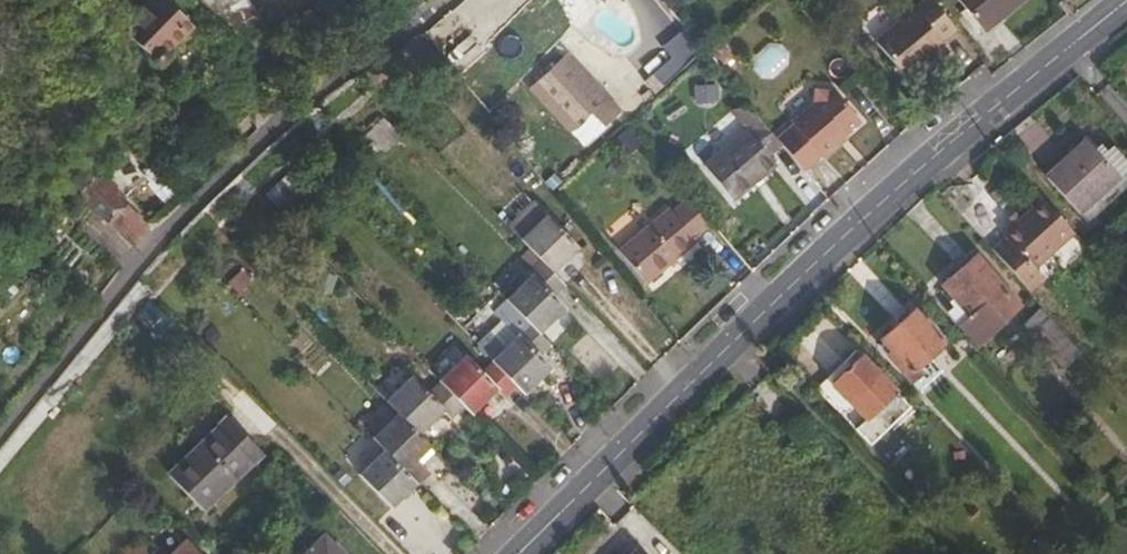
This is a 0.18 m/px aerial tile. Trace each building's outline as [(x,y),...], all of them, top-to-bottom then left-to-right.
[(142,2),(146,8),(125,28),(149,54),(149,58),(151,60),(154,61),(157,60),(159,58),(163,51),(171,42),(180,35),(182,21),(173,12),(178,8),(171,0),(144,0),(142,2)] [(982,28),(1017,0),(960,0),(982,28)] [(910,12),(873,42),(904,79),(920,67),(924,72),(945,54),(910,12)] [(565,50),(530,81),(578,137),(621,100),(606,83),(599,90),(565,50)] [(805,133),(786,148),(788,150),(812,178),(827,165),(829,167),(845,155),(843,152),(868,131),(841,98),(839,99),(823,94),(822,112),(802,129),(805,133)] [(788,150),(786,148),(765,124),(712,170),(740,203),(782,167),(776,160),(788,150)] [(1045,176),(1087,223),(1126,186),(1126,167),(1109,147),(1099,156),(1085,141),(1045,176)] [(95,211),(127,241),(143,223),(105,187),(88,205),(95,211)] [(999,238),(989,247),(1027,288),(1039,278),(1030,268),(1070,231),(1039,197),(1015,218),(1011,214),(1004,219),(1009,224),(996,235),(999,238)] [(677,212),(626,255),(652,286),(703,243),(701,241),(718,226),(697,201),(680,215),(677,212)] [(547,266),(559,279),(585,253),(541,207),(514,233),(547,266)] [(80,225),(110,258),(127,241),(95,211),(80,225)] [(959,300),(949,309),(977,341),(1019,303),(976,255),(944,283),(959,300)] [(512,307),(525,321),(546,343),(571,319),(559,306),(573,294),(559,279),(547,266),(533,280),(537,284),(512,307)] [(915,310),(884,338),(894,349),(889,354),(912,379),(929,363),(926,359),(944,342),(915,310)] [(500,369),(503,371),(526,394),(534,402),(557,379),(545,367),(557,354),(546,343),(525,321),(512,333),(524,345),(500,369)] [(858,348),(817,385),(868,442),(909,405),(858,348)] [(448,388),(451,391),(473,414),(481,422),(504,399),(513,407),(526,394),(503,371),(489,384),(471,365),(448,388)] [(395,408),(406,420),(427,442),(451,419),(459,426),(473,414),(451,391),(436,405),(418,386),(395,408)] [(379,446),(393,459),(412,480),(439,455),(427,442),(406,420),(379,446)] [(213,425),(163,470),(193,504),(244,459),(213,425)] [(889,431),(873,446),(885,459),(901,444),(889,431)] [(393,459),(366,484),(398,519),(425,494),(412,480),(393,459)] [(302,553),(343,553),(323,534),(302,553)] [(183,542),(171,553),(195,553),(183,542)]
